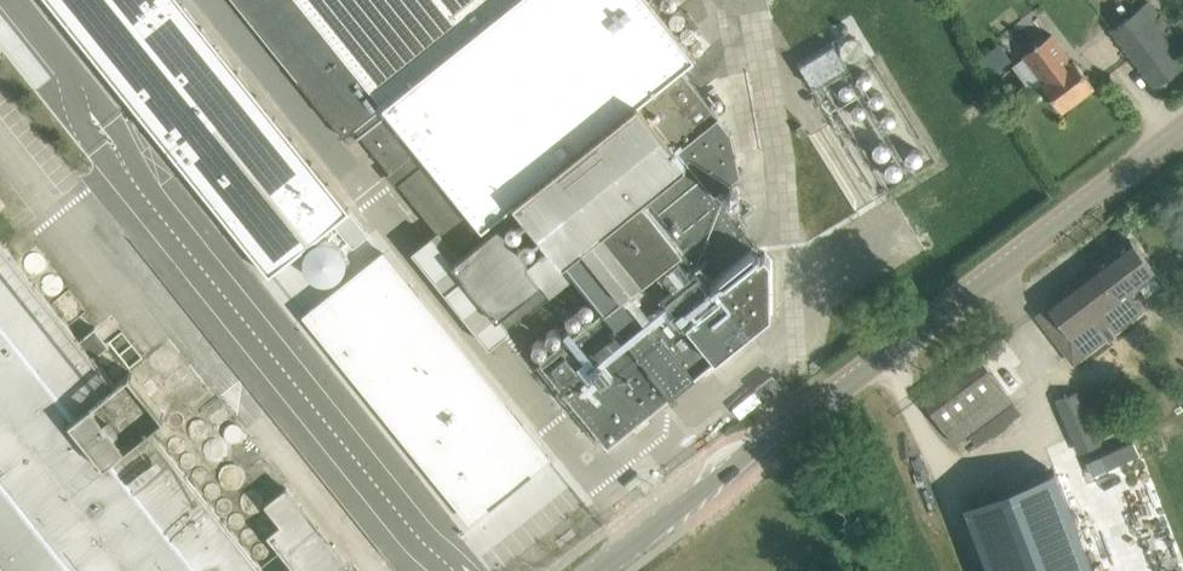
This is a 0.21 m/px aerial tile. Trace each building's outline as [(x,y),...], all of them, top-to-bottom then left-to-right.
[(270,274),(334,223),(351,210),(181,0),(49,0),(270,274)] [(541,362),(608,446),(751,332),(710,281),(756,245),(716,193),(740,173),(731,131),(681,70),(695,57),(650,0),(234,0),(344,136),(355,127),(391,171),(386,175),(395,186),(400,182),(455,251),(516,203),(604,310),(541,362)] [(1141,68),(1156,87),(1182,67),(1182,43),(1150,0),(1112,29),(1141,68)] [(1063,110),(1095,86),(1080,67),(1074,59),(1073,59),(1053,32),(1023,55),(1043,82),(1042,82),(1063,110)] [(852,36),(850,37),(847,37),(846,38),(844,40),(842,42),(841,44),(841,47),(841,49),(841,52),(842,54),(844,56),(846,57),(848,58),(850,59),(852,59),(855,59),(857,58),(860,56),(861,54),(863,52),(863,50),(863,48),(863,46),(862,43),(861,41),(859,39),(857,38),(855,37),(852,36)] [(848,66),(834,44),(800,65),(814,86),(848,66)] [(351,210),(334,223),(353,246),(369,233),(351,210)] [(501,223),(434,278),(488,345),(510,328),(551,294),(528,266),(528,256),(501,223)] [(9,570),(267,570),(151,426),(165,415),(130,371),(115,383),(0,239),(0,559),(9,570)] [(1131,239),(1047,303),(1048,305),(1038,313),(1074,361),(1099,342),(1121,326),(1121,325),(1143,308),(1131,292),(1157,272),(1131,239)] [(307,315),(305,316),(450,496),(528,433),(523,426),(384,253),(383,254),(307,315)] [(922,398),(954,441),(1012,397),(980,355),(922,398)] [(756,388),(766,401),(783,388),(773,375),(756,388)] [(1059,403),(1081,456),(1103,447),(1081,393),(1059,403)] [(1133,441),(1087,462),(1093,475),(1139,454),(1133,441)] [(965,506),(990,570),(1094,570),(1055,470),(965,506)] [(350,568),(286,488),(266,504),(265,504),(281,524),(267,535),(292,566),(285,570),(346,570),(350,568)] [(453,495),(441,504),(460,527),(471,517),(453,495)]
